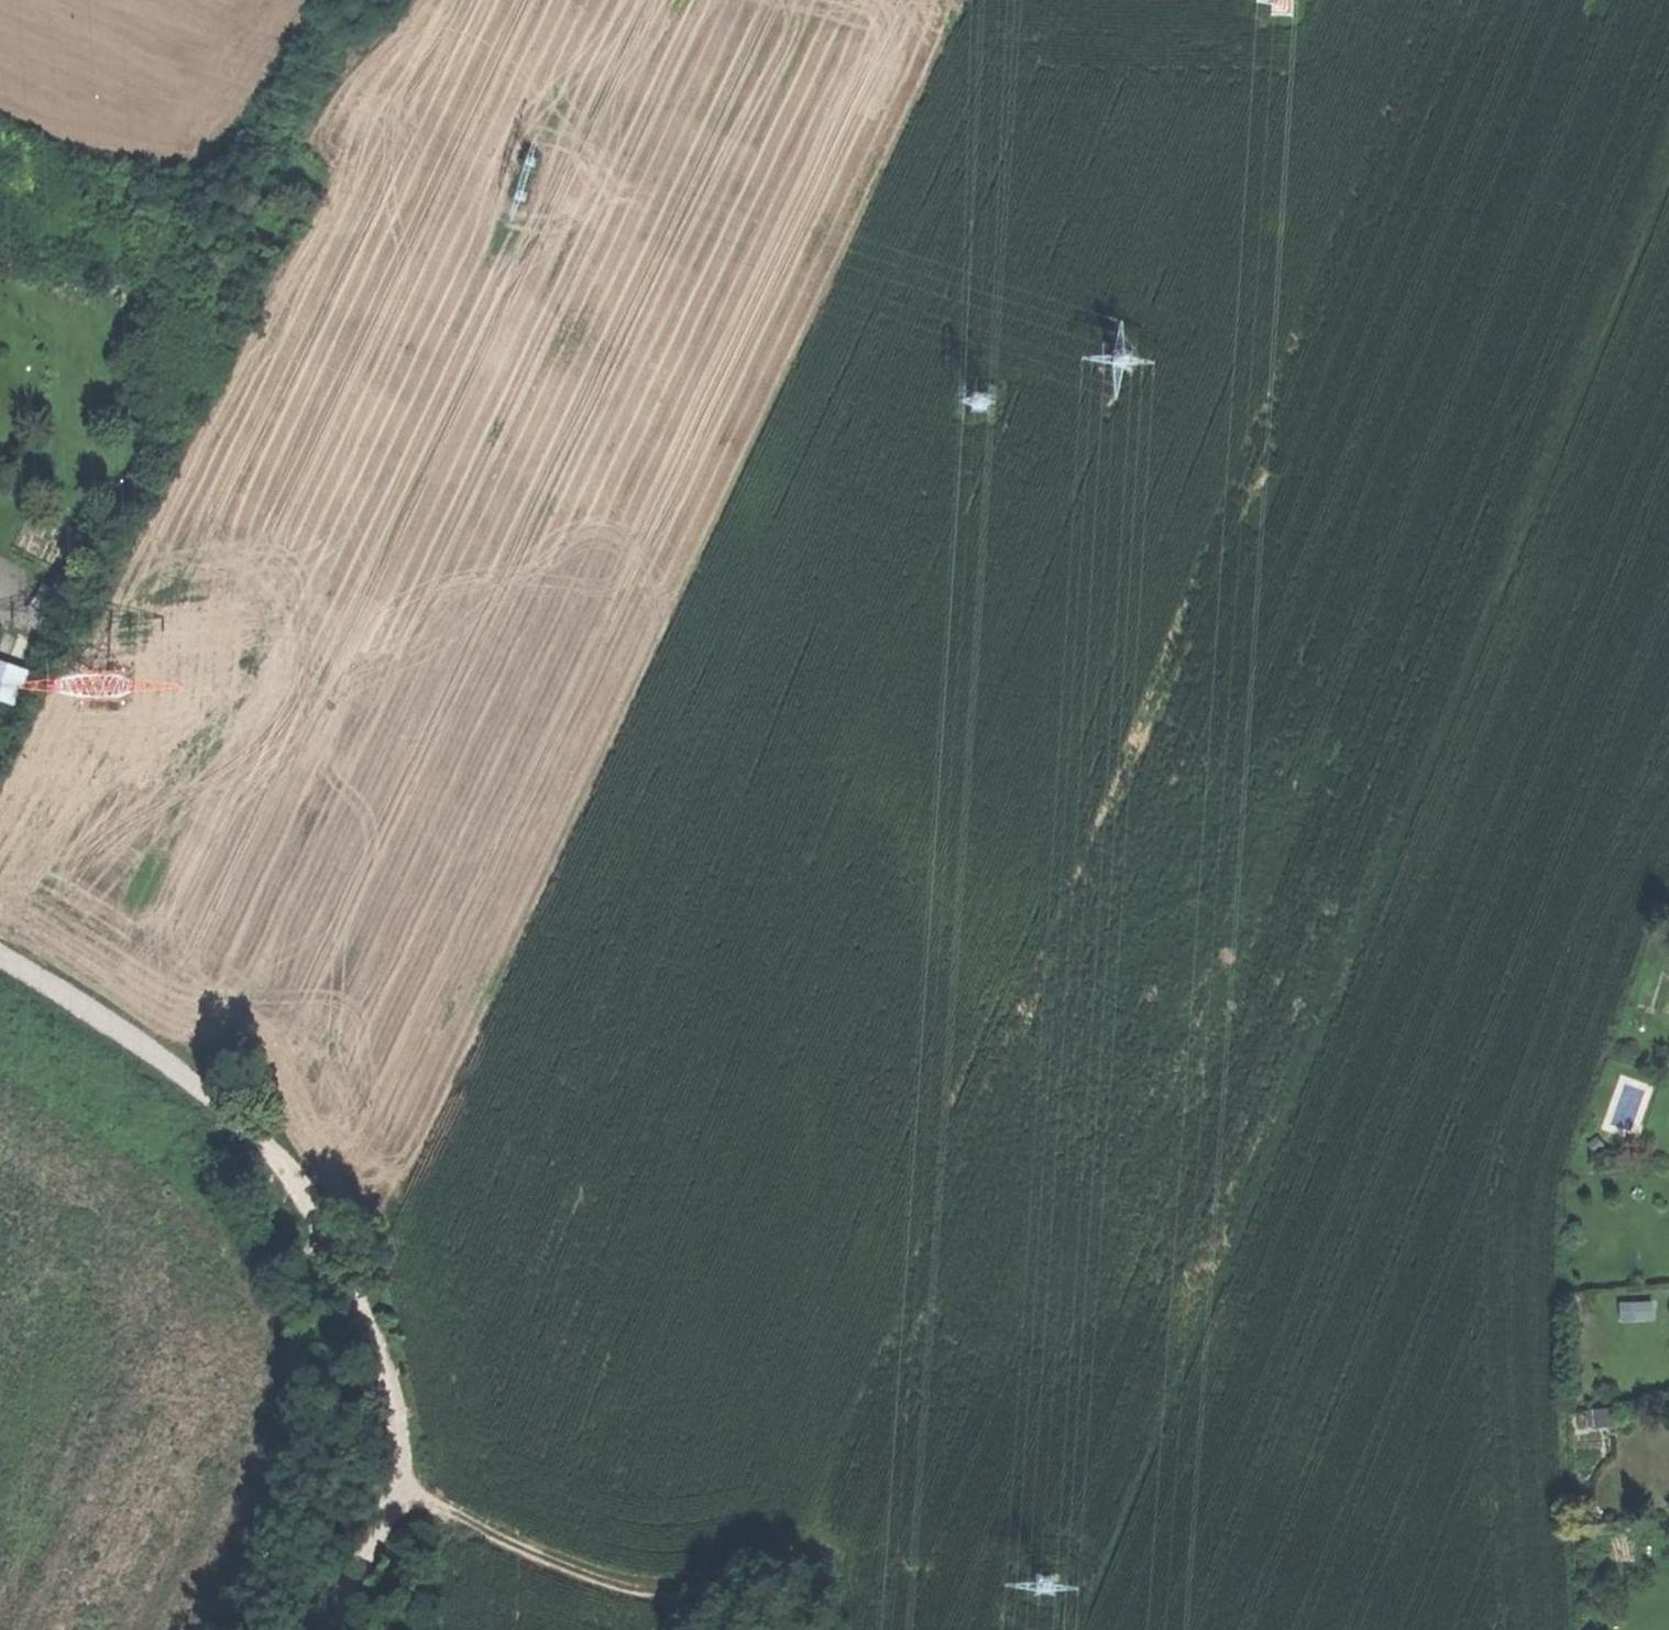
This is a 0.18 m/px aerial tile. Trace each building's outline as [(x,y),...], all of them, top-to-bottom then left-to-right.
[(1599,1428),(1619,1427),(1618,1409),(1598,1410),(1599,1428)]
